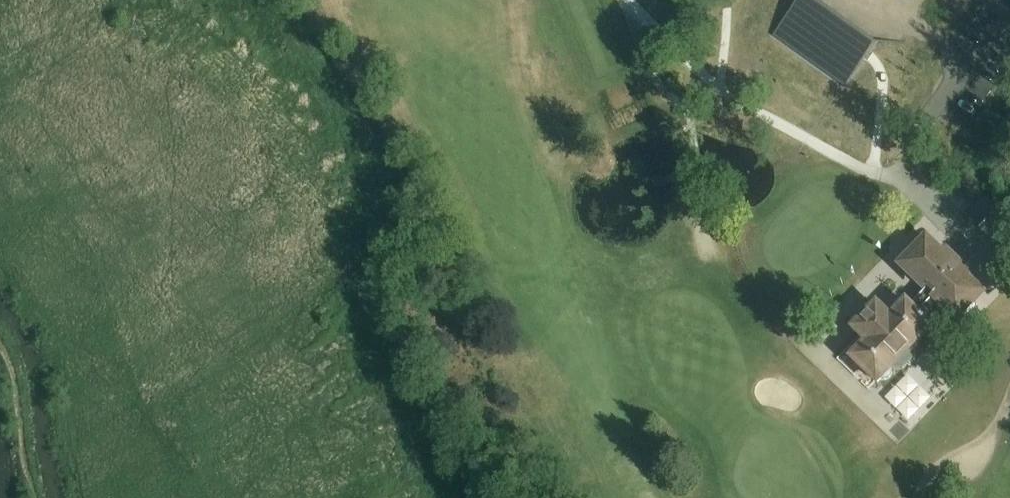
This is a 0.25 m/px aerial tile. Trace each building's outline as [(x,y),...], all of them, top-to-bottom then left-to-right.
[(822,29),(794,73),(865,118),(893,75),(822,29)] [(945,308),(957,319),(963,312),(966,315),(975,306),(972,303),(979,295),(972,289),(977,284),(944,252),(939,257),(927,244),(904,268),(924,287),(890,322),(877,309),(854,333),(867,345),(852,361),(877,385),(880,382),(881,383),(883,383),(884,383),(886,382),(887,382),(888,381),(889,380),(890,379),(891,378),(892,376),(892,375),(892,373),(892,372),(891,370),(893,372),(902,371),(917,355),(917,347),(915,344),(930,330),(927,327),(945,308)]
